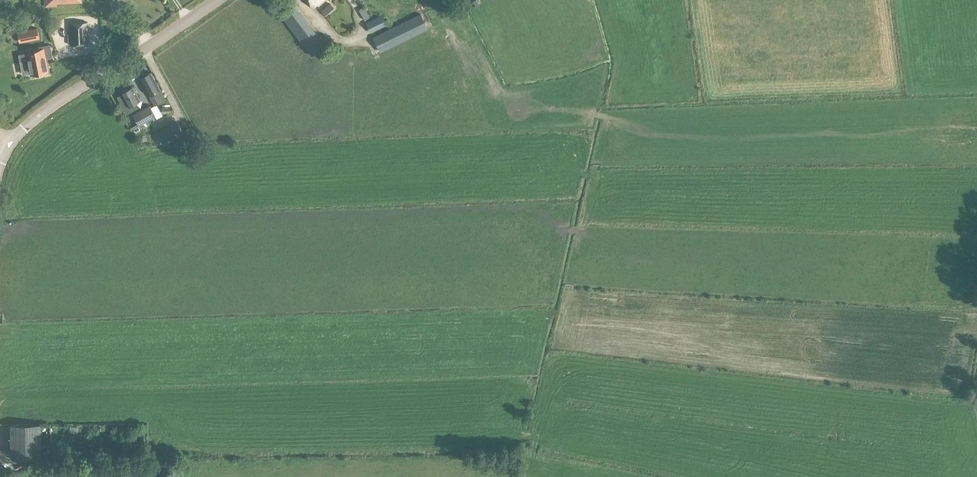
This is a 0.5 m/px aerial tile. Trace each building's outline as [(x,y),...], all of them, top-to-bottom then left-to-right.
[(295,3),(280,14),(311,55),(326,44),(295,3)] [(364,6),(358,9),(365,19),(370,16),(364,6)] [(348,13),(335,21),(338,25),(351,18),(348,13)] [(386,25),(381,15),(381,14),(366,22),(371,32),(386,25)] [(427,28),(420,15),(372,39),(379,52),(427,28)] [(87,23),(70,24),(71,45),(88,44),(87,23)] [(37,27),(35,27),(22,30),(17,31),(19,42),(40,37),(37,27)] [(124,28),(108,34),(112,45),(128,39),(124,28)] [(27,53),(19,55),(23,77),(32,75),(50,71),(48,58),(54,57),(52,44),(40,46),(40,48),(27,51),(27,53)] [(371,51),(360,53),(361,59),(372,56),(371,51)] [(91,61),(82,63),(83,71),(93,68),(91,63),(91,61)] [(150,94),(160,89),(151,72),(140,78),(149,94),(150,94)] [(122,94),(118,97),(127,114),(132,111),(131,110),(139,106),(136,101),(140,100),(132,86),(121,92),(122,94)] [(150,106),(134,114),(138,121),(140,125),(156,117),(150,106)] [(164,145),(165,145),(184,135),(178,122),(157,132),(164,145)] [(154,143),(158,151),(163,148),(159,140),(154,143)] [(10,424),(11,450),(11,463),(23,462),(23,457),(41,457),(41,423),(10,424)] [(3,469),(2,463),(11,463),(11,450),(0,450),(0,469),(3,469)]
